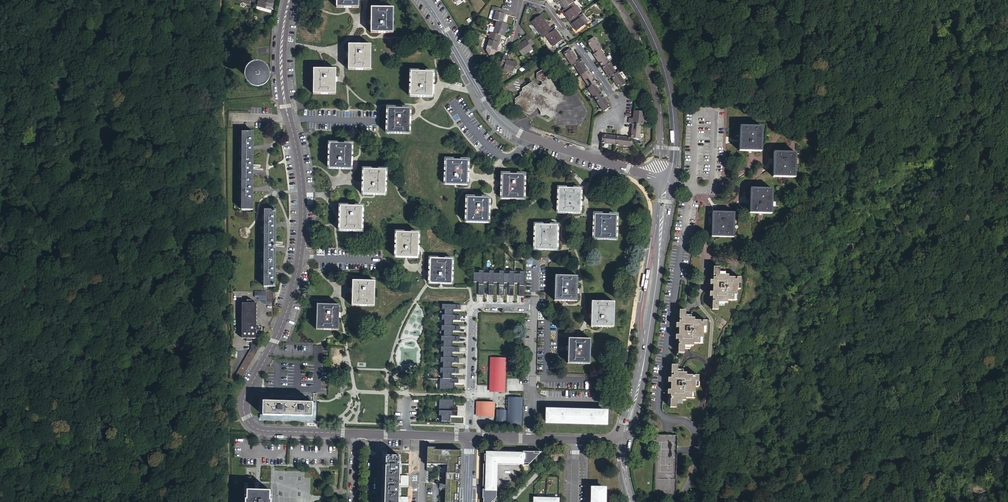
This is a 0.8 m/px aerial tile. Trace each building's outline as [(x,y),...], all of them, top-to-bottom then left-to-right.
[(490,17),(494,18),(500,20),(503,10),(501,9),(502,6),(491,2),(490,6),(493,7),(490,17)] [(564,8),(572,20),(581,13),(573,2),(567,6),(564,8)] [(395,8),(371,7),(371,22),(371,32),(382,32),(395,32),(395,8)] [(585,11),(581,13),(589,24),(593,21),(585,11)] [(533,19),(542,33),(552,26),(543,13),(533,19)] [(581,13),(572,20),(575,23),(580,30),(589,24),(581,13)] [(487,26),(486,31),(498,35),(499,30),(502,31),(505,22),(500,20),(494,18),(491,27),(487,26)] [(552,26),(542,33),(544,36),(546,34),(553,44),(564,37),(557,28),(554,30),(552,26)] [(498,35),(486,31),(482,42),(484,43),(493,46),(494,46),(498,35)] [(535,42),(529,32),(525,34),(527,37),(517,44),(524,54),(534,47),(532,44),(535,42)] [(597,55),(602,51),(604,50),(596,38),(589,43),(597,55)] [(359,44),(349,44),(349,55),(349,69),(371,69),(371,45),(359,44)] [(572,65),(574,64),(579,60),(571,49),(564,53),(572,65)] [(610,63),(602,51),(597,55),(595,56),(603,68),(610,63)] [(508,53),(505,52),(503,58),(501,62),(505,64),(504,67),(512,69),(515,58),(508,56),(508,53)] [(501,62),(503,58),(499,57),(496,59),(494,63),(496,66),(500,67),(501,62)] [(579,60),(574,64),(582,76),(588,71),(580,59),(579,60)] [(261,63),(258,63),(255,63),(252,63),(249,65),(247,67),(245,69),(244,72),(244,75),(244,79),(245,81),(247,84),(250,86),(252,87),(255,88),(258,88),(262,87),(264,86),(267,84),(268,81),(269,78),(270,75),(269,72),(268,69),(266,67),(264,65),(261,63)] [(611,79),(612,79),(618,75),(610,63),(603,68),(611,79)] [(313,69),(313,95),(336,95),(336,80),(336,69),(325,69),(313,69)] [(410,69),(409,96),(433,97),(434,69),(410,69)] [(590,88),(595,84),(596,83),(588,71),(582,76),(590,88)] [(618,75),(612,79),(620,90),(627,85),(619,74),(618,75)] [(588,89),(603,112),(610,107),(595,84),(590,88),(588,89)] [(389,107),(389,132),(411,132),(411,119),(411,107),(389,107)] [(633,125),(631,139),(639,141),(641,126),(643,126),(644,114),(635,112),(633,121),(630,120),(629,124),(633,125)] [(740,126),(740,151),(763,152),(763,127),(740,126)] [(242,133),(242,209),(254,210),(254,133),(242,133)] [(601,143),(615,145),(616,137),(602,135),(601,143)] [(629,147),(631,139),(616,137),(615,145),(629,147)] [(331,143),(331,168),(340,168),(353,168),(353,143),(331,143)] [(774,152),(774,177),(796,177),(797,153),(774,152)] [(447,159),(445,184),(467,185),(469,160),(447,159)] [(365,185),(365,193),(388,193),(388,168),(366,167),(365,185)] [(501,174),(500,198),(522,199),(524,175),(501,174)] [(558,188),(557,213),(569,213),(580,213),(580,202),(580,188),(558,188)] [(751,189),(750,214),(773,214),(773,189),(751,189)] [(468,197),(467,222),(489,222),(490,198),(468,197)] [(341,206),(340,230),(363,231),(363,207),(353,206),(341,206)] [(276,210),(265,210),(264,287),(275,287),(276,210)] [(711,213),(711,238),(734,238),(734,213),(711,213)] [(595,225),(594,239),(616,240),(617,216),(606,215),(595,215),(595,225)] [(535,225),(535,250),(557,250),(557,236),(557,225),(546,225),(535,225)] [(396,232),(396,257),(407,257),(418,258),(418,248),(418,233),(396,232)] [(431,273),(431,282),(442,282),(454,283),(454,258),(432,257),(431,273)] [(712,296),(711,310),(719,310),(719,305),(724,305),(724,302),(728,302),(728,300),(736,300),(737,289),(740,289),(741,277),(728,277),(728,275),(725,275),(725,271),(720,271),(720,267),(712,266),(712,280),(710,280),(710,285),(712,285),(712,292),(710,292),(710,296),(712,296)] [(478,295),(483,295),(483,283),(484,273),(484,271),(479,271),(479,273),(473,273),(473,282),(479,282),(478,295)] [(489,274),(484,273),(483,283),(489,283),(489,296),(493,296),(494,283),(494,274),(494,271),(489,271),(489,274)] [(499,274),(494,274),(494,283),(499,283),(499,296),(503,296),(504,283),(504,274),(504,271),(499,271),(499,274)] [(510,274),(504,274),(504,283),(509,283),(509,296),(514,296),(514,283),(514,274),(514,272),(510,272),(510,274)] [(519,296),(524,297),(524,272),(520,272),(520,274),(514,274),(514,283),(519,284),(519,296)] [(554,276),(554,301),(577,301),(577,291),(577,276),(554,276)] [(355,290),(354,306),(377,306),(377,281),(355,281),(355,290)] [(242,304),(242,339),(247,339),(247,340),(247,343),(252,343),(252,340),(252,339),(257,339),(257,331),(259,332),(259,327),(257,327),(257,305),(252,305),(252,303),(252,301),(247,300),(247,303),(247,304),(242,304)] [(592,317),(591,326),(614,327),(615,302),(592,301),(592,317)] [(317,305),(317,329),(339,330),(339,316),(339,305),(328,305),(317,305)] [(444,309),(444,315),(453,316),(453,310),(460,310),(460,305),(442,305),(441,309),(444,309)] [(677,340),(677,353),(684,353),(684,349),(689,349),(689,345),(693,345),(693,343),(702,344),(702,333),(705,333),(706,320),(694,320),(694,319),(690,319),(690,315),(685,315),(685,310),(678,310),(677,324),(676,324),(676,328),(677,328),(677,335),(675,335),(675,340),(677,340)] [(444,315),(441,315),(441,320),(444,320),(444,326),(452,326),(453,320),(460,320),(460,316),(453,316),(444,315)] [(444,326),(441,326),(441,331),(443,331),(443,337),(452,337),(452,331),(459,331),(460,326),(452,326),(444,326)] [(443,337),(441,336),(440,341),(443,341),(443,347),(452,347),(452,342),(459,342),(459,337),(452,337),(443,337)] [(568,348),(567,363),(590,364),(591,338),(568,338),(568,348)] [(242,382),(258,354),(262,344),(252,344),(252,351),(236,379),(242,382)] [(443,347),(440,347),(440,352),(443,352),(443,358),(451,358),(452,352),(459,352),(459,348),(452,347),(443,347)] [(443,358),(440,358),(440,362),(442,362),(442,368),(451,369),(451,363),(458,363),(459,358),(451,358),(443,358)] [(491,363),(490,392),(504,392),(505,363),(491,363)] [(670,394),(669,408),(677,408),(677,403),(682,403),(682,400),(686,400),(686,398),(694,398),(695,387),(698,387),(698,375),(686,375),(686,373),(682,373),(682,370),(678,370),(678,365),(670,365),(670,378),(669,378),(668,383),(670,383),(670,390),(668,390),(668,394),(670,394)] [(442,368),(440,368),(440,373),(442,373),(442,379),(451,379),(451,373),(458,374),(458,369),(451,369),(442,368)] [(442,379),(439,379),(439,390),(454,390),(454,383),(458,383),(458,379),(451,379),(442,379)] [(264,416),(282,417),(282,415),(312,416),(312,404),(269,403),(269,395),(264,395),(264,403),(264,416)] [(522,399),(508,399),(508,413),(505,412),(505,411),(497,411),(496,426),(504,426),(504,424),(507,425),(507,426),(521,426),(522,399)] [(453,400),(439,400),(438,411),(457,412),(457,408),(453,407),(453,400)] [(493,404),(477,403),(476,416),(493,417),(493,404)] [(312,416),(282,415),(282,417),(264,416),(260,416),(260,420),(316,422),(316,404),(312,404),(312,416)] [(457,412),(438,411),(438,416),(441,416),(441,422),(449,422),(450,416),(457,416),(457,412)] [(547,411),(547,422),(605,424),(605,412),(547,411)] [(436,446),(428,446),(427,471),(434,471),(434,465),(447,465),(445,501),(458,501),(459,458),(461,458),(461,451),(436,450),(436,446)] [(519,465),(519,464),(530,464),(540,454),(534,454),(534,452),(523,452),(523,453),(519,453),(497,452),(497,453),(486,453),(486,455),(486,460),(485,460),(485,461),(485,464),(484,487),(484,490),(483,490),(483,499),(483,501),(492,501),(496,498),(496,490),(495,490),(496,483),(497,483),(497,465),(519,465)] [(399,486),(399,483),(400,456),(387,456),(386,501),(398,501),(399,486)] [(408,486),(409,476),(402,476),(401,483),(399,483),(399,486),(408,486)] [(592,501),(604,501),(604,489),(592,489),(592,501)] [(249,490),(249,501),(248,500),(248,501),(273,501),(272,501),(272,491),(258,490),(249,490)]
